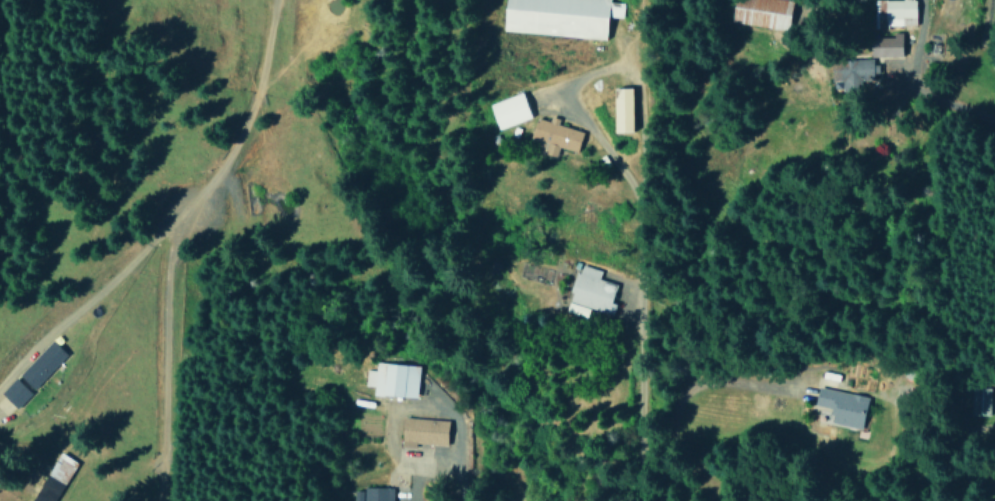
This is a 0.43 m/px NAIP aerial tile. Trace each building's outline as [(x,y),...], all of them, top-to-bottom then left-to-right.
[(608,0),(505,0),(503,31),(606,38),(608,0)] [(731,22),(788,30),(792,0),(734,0),(731,22)] [(874,26),(915,25),(915,0),(874,0),(874,26)] [(901,32),(893,33),(893,37),(870,38),(870,56),(902,55),(901,32)] [(842,91),(860,91),(860,79),(876,79),(876,59),(831,59),(831,79),(842,80),(842,91)] [(633,131),(631,87),(614,87),(615,131),(633,131)] [(497,129),(530,118),(521,92),(488,103),(497,129)] [(559,146),(576,152),(583,130),(549,120),(549,121),(536,117),(529,139),(541,142),(539,152),(556,157),(559,146)] [(616,283),(598,279),(600,270),(578,264),(565,311),(587,316),(589,309),(611,315),(615,303),(611,302),(616,283)] [(66,355),(51,340),(19,375),(33,389),(66,355)] [(418,365),(375,362),(374,370),(365,369),(364,385),(373,386),(372,395),(416,397),(418,365)] [(14,377),(0,393),(16,408),(31,392),(14,377)] [(861,429),(868,397),(818,387),(814,405),(832,409),(829,422),(861,429)] [(971,387),(970,414),(989,415),(990,388),(971,387)] [(446,446),(447,420),(402,417),(400,446),(414,447),(414,444),(446,446)] [(77,463),(60,452),(30,500),(54,500),(77,463)] [(362,487),(362,490),(353,490),(353,500),(392,500),(392,487),(362,487)]
